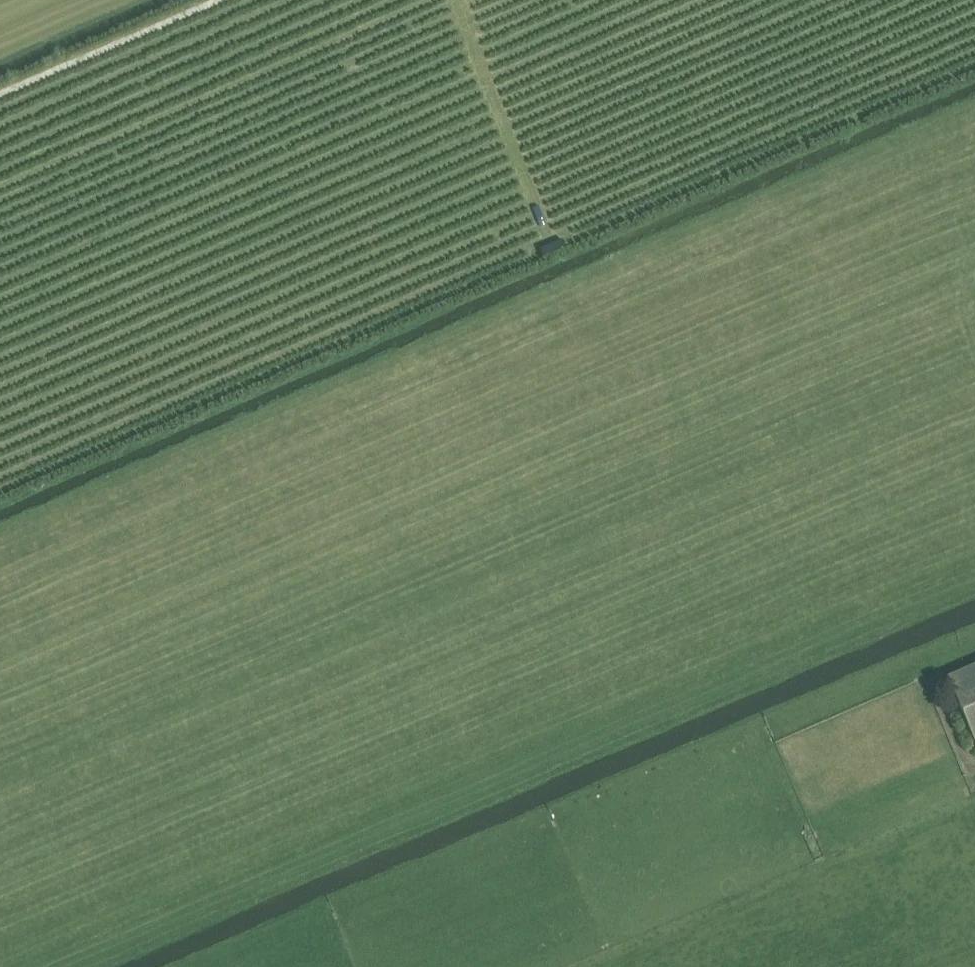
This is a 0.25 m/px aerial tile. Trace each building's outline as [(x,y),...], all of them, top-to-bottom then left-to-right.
[(974,744),(974,668),(947,680),(974,744)]
